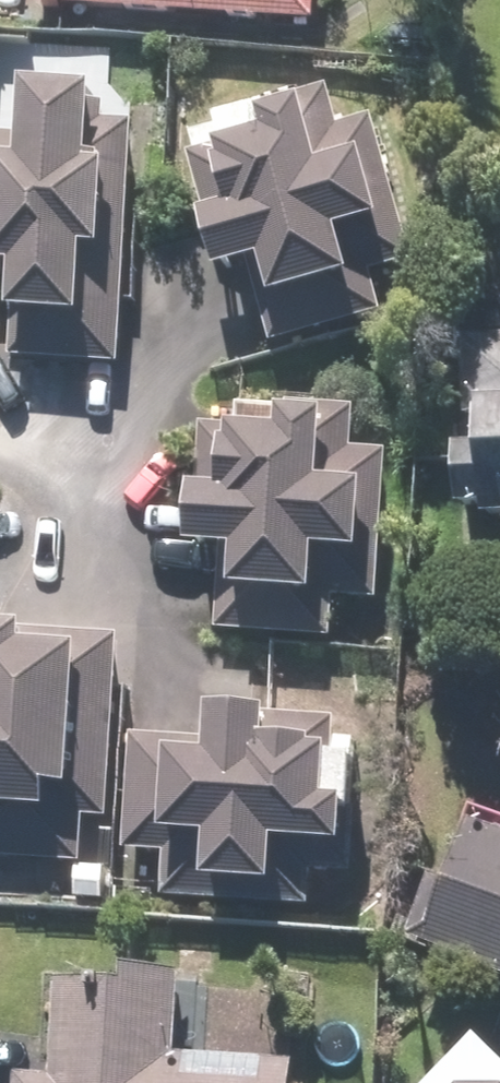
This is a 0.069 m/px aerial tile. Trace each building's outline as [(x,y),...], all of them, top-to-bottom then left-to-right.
[(35,4),(318,28),(321,0),(35,0),(35,4)] [(0,45),(0,294),(21,295),(16,356),(128,364),(141,197),(163,199),(171,95),(113,90),(116,54),(0,45)] [(196,131),(200,147),(232,272),(261,265),(281,345),(403,315),(393,276),(423,269),(387,125),(359,132),(349,93),(196,131)] [(483,336),(474,516),(499,518),(499,337),(483,336)] [(249,423),(213,421),(207,543),(226,544),(221,634),(347,640),(349,600),(388,602),(395,447),(367,445),(369,406),(250,400),(249,423)] [(126,637),(0,628),(0,859),(90,866),(93,821),(113,823),(126,637)] [(224,735),(133,732),(129,849),(173,851),(172,902),(255,904),(255,887),(286,888),(287,844),(368,846),(371,760),(362,760),(363,739),(345,738),(345,718),(224,713),(224,735)] [(425,941),(499,969),(499,819),(474,809),(425,941)] [(25,1082),(281,1082),(189,1077),(195,983),(59,975),(52,1077),(26,1075),(25,1082)] [(490,1030),(431,1082),(499,1082),(499,1040),(490,1030)]
